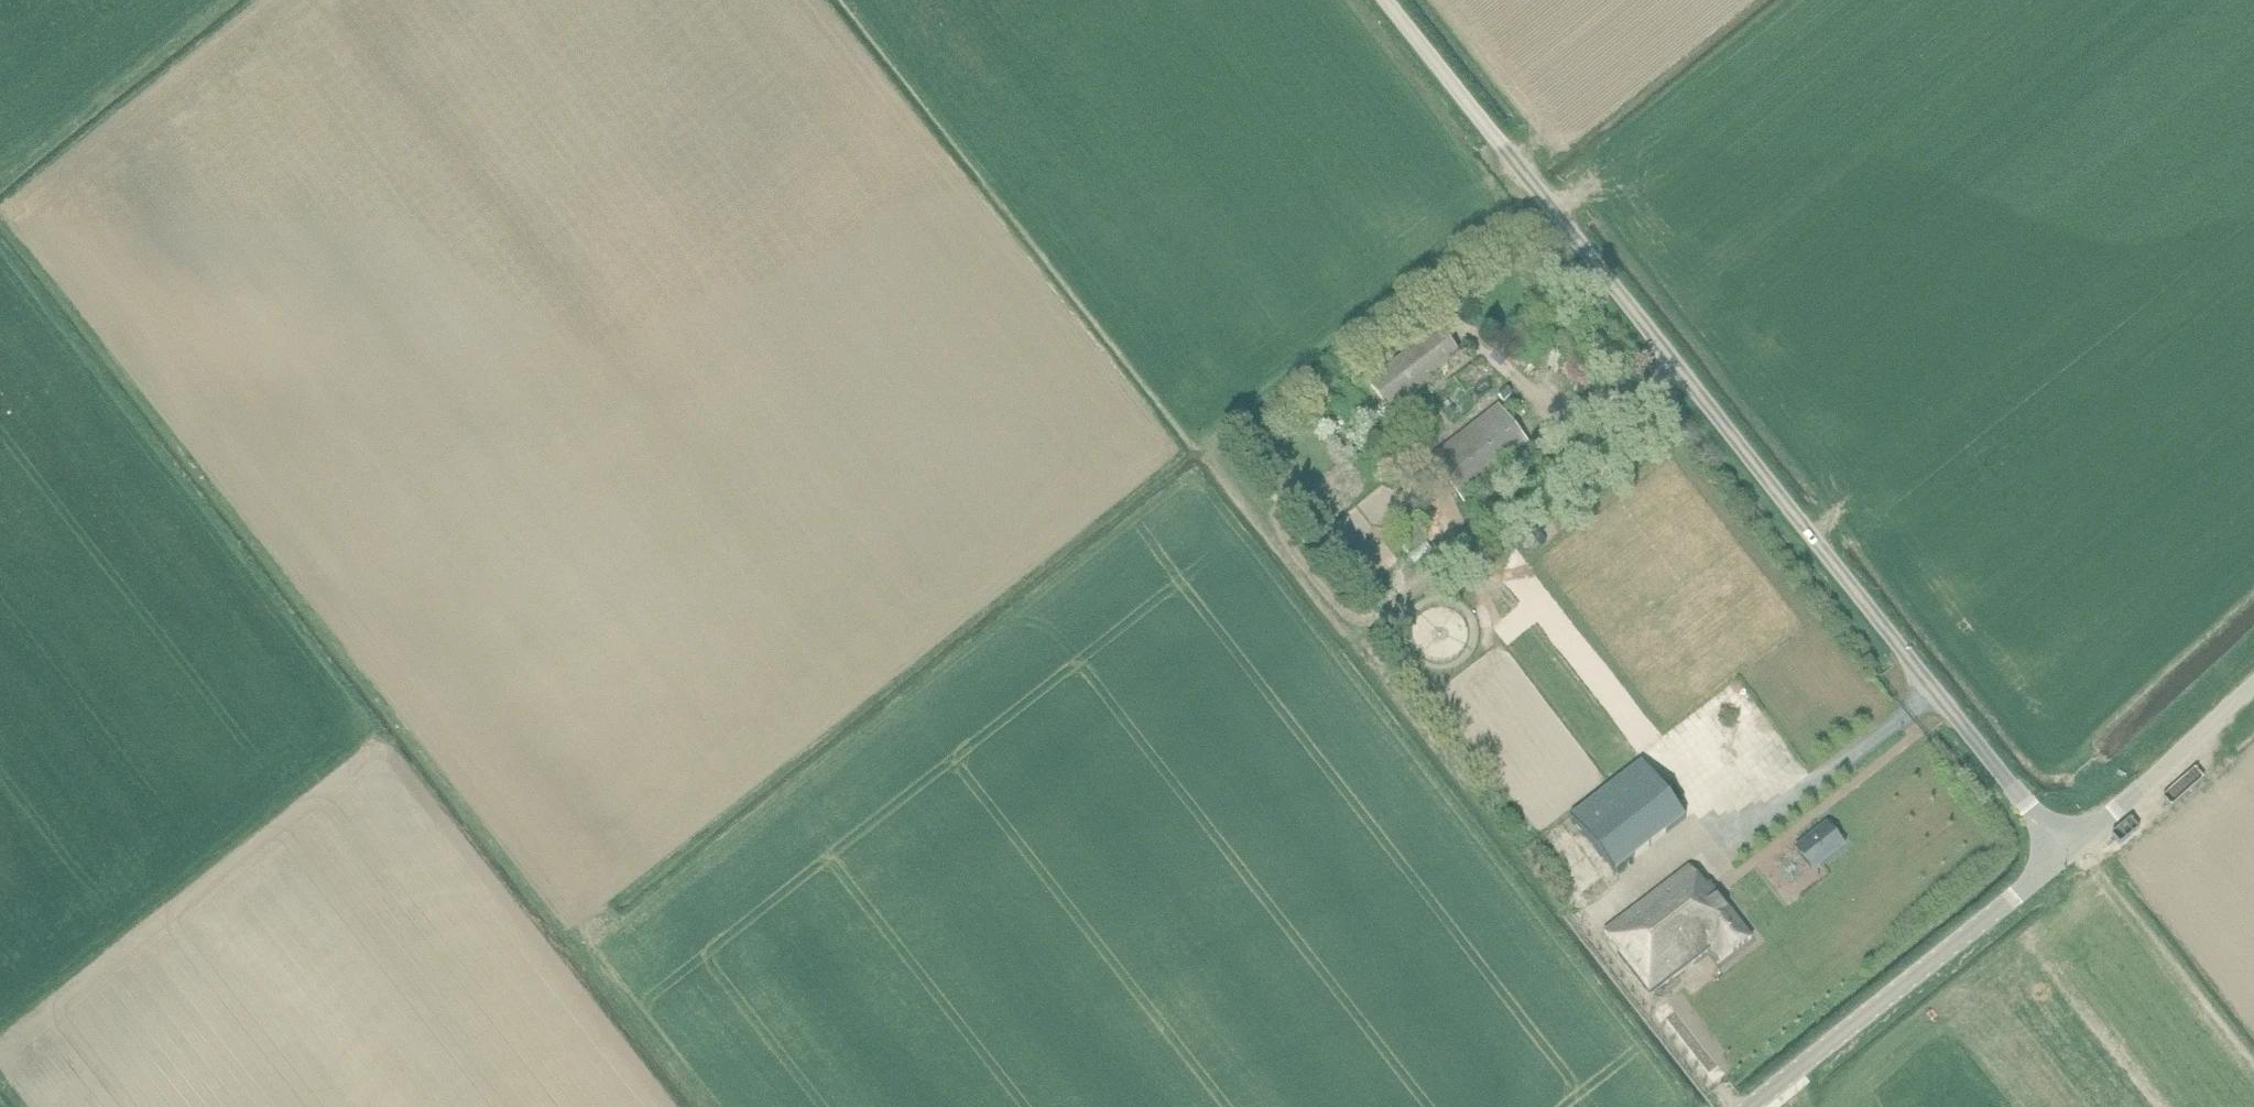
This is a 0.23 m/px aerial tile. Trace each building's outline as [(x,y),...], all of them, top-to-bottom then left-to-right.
[(1392,413),(1462,358),(1440,330),(1370,384),(1392,413)] [(1465,504),(1534,450),(1500,407),(1431,461),(1465,504)] [(1616,873),(1670,832),(1686,819),(1643,762),(1572,817),(1616,873)] [(1813,873),(1846,849),(1828,825),(1795,849),(1813,873)] [(1723,962),(1753,939),(1752,937),(1750,939),(1710,886),(1706,889),(1690,867),(1605,933),(1622,954),(1619,956),(1650,998),(1713,949),(1723,962)]
